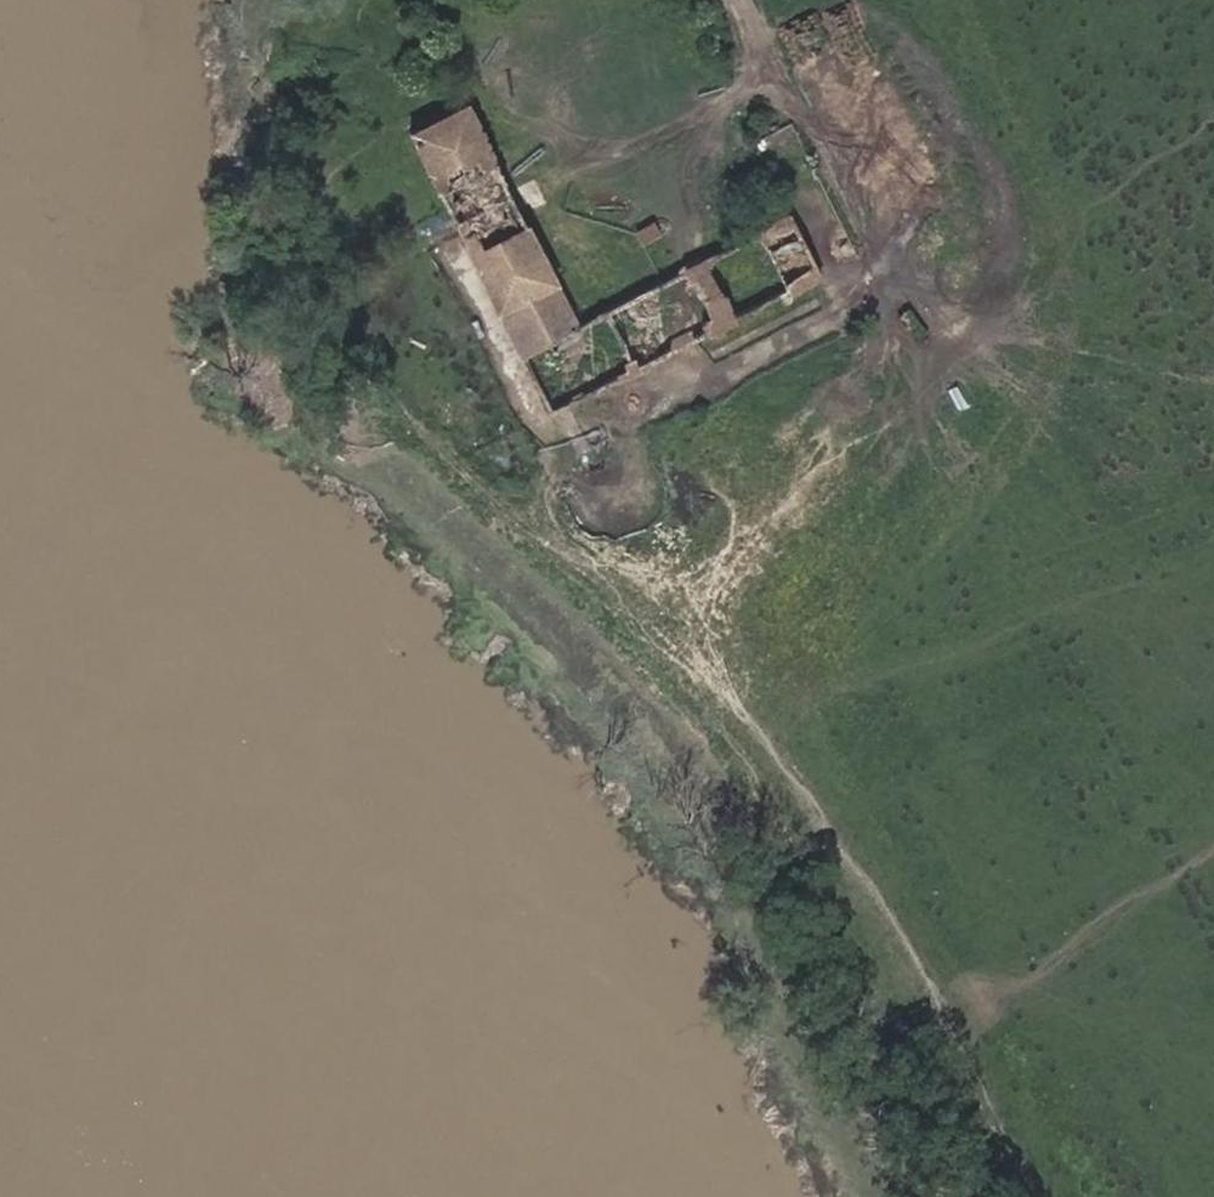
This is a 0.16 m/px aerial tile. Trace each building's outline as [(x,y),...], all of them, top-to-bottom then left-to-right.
[(823,262),(793,206),(581,314),(467,92),(407,124),(446,200),(551,404),(823,262)]
